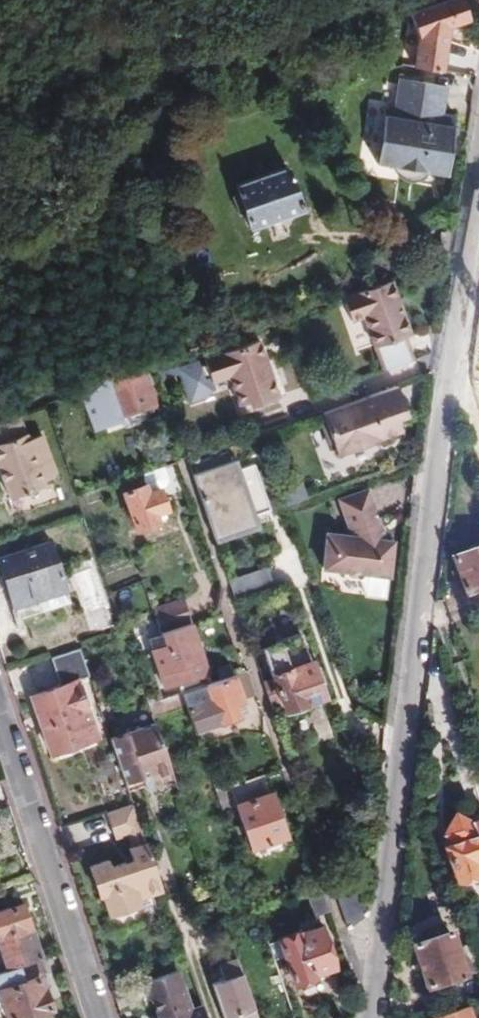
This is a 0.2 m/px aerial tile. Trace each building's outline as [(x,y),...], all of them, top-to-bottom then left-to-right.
[(434,67),(441,23),(462,15),(456,0),(432,0),(403,11),(411,32),(407,62),(434,67)] [(442,167),(451,110),(438,108),(442,81),(396,74),(391,106),(382,105),(374,154),(391,158),(396,169),(409,173),(420,170),(426,165),(442,167)] [(122,139),(111,142),(118,162),(128,159),(122,139)] [(295,208),(280,165),(231,184),(235,194),(228,196),(233,212),(239,210),(245,227),(295,208)] [(408,333),(389,279),(339,296),(348,321),(361,316),(381,372),(412,361),(402,336),(408,333)] [(278,399),(259,344),(206,362),(214,385),(229,381),(239,408),(249,404),(251,409),(278,399)] [(175,364),(188,401),(209,394),(196,357),(175,364)] [(125,421),(124,417),(158,404),(144,366),(106,380),(108,386),(99,389),(97,383),(75,391),(91,433),(125,421)] [(404,410),(397,387),(322,415),(325,423),(319,426),(329,454),(336,451),(338,458),(381,443),(380,440),(401,433),(398,423),(408,419),(404,410)] [(12,413),(0,418),(0,484),(4,493),(37,481),(35,475),(47,469),(33,431),(21,436),(12,413)] [(239,456),(192,472),(216,543),(263,527),(239,456)] [(168,479),(165,467),(140,476),(118,483),(134,530),(156,522),(154,515),(167,511),(159,489),(165,487),(168,479)] [(280,490),(285,505),(307,498),(302,483),(280,490)] [(369,576),(388,578),(393,543),(385,542),(368,491),(339,502),(351,537),(327,535),(323,571),(341,573),(349,581),(361,582),(369,576)] [(48,541),(0,557),(0,569),(2,576),(8,574),(17,601),(12,604),(18,618),(69,600),(48,541)] [(478,591),(478,549),(450,560),(463,596),(478,591)] [(96,566),(73,571),(83,613),(106,607),(96,566)] [(230,584),(236,600),(270,588),(264,572),(230,584)] [(189,625),(191,624),(181,600),(152,610),(160,634),(189,625)] [(210,684),(189,625),(160,634),(165,649),(152,654),(164,688),(178,685),(181,694),(210,684)] [(276,679),(264,684),(273,708),(282,705),(283,709),(288,708),(294,714),(301,710),(303,702),(322,696),(302,635),(263,649),(272,676),(275,675),(276,679)] [(88,676),(78,649),(50,658),(61,686),(31,696),(49,752),(94,737),(75,680),(88,676)] [(257,694),(249,671),(235,675),(242,700),(257,694)] [(246,711),(242,700),(235,675),(210,684),(181,694),(185,706),(193,729),(246,711)] [(181,694),(148,705),(153,718),(185,706),(181,694)] [(128,793),(174,778),(155,723),(110,740),(128,793)] [(267,794),(260,775),(230,786),(252,848),(287,835),(272,793),(267,794)] [(214,791),(221,812),(229,809),(223,788),(214,791)] [(135,898),(161,889),(132,803),(104,813),(112,838),(124,834),(128,845),(126,846),(131,859),(124,862),(123,859),(107,865),(104,858),(86,864),(96,893),(100,893),(107,914),(137,904),(135,898)] [(468,826),(472,835),(468,836),(462,825),(456,825),(443,837),(448,844),(445,850),(442,852),(454,884),(478,875),(478,823),(468,826)] [(356,920),(365,912),(350,866),(329,872),(348,927),(356,920)] [(22,904),(0,911),(0,942),(8,965),(38,954),(22,904)] [(266,941),(272,959),(278,957),(288,984),(312,975),(313,972),(330,966),(317,928),(298,935),(296,930),(266,941)] [(474,972),(465,946),(451,951),(445,935),(408,948),(424,990),(474,972)] [(0,970),(0,993),(2,992),(11,1017),(13,1017),(51,1006),(45,986),(43,985),(39,974),(44,972),(40,956),(0,970)] [(224,1017),(257,1017),(236,957),(218,964),(223,979),(212,982),(224,1017)] [(200,1003),(189,1006),(176,970),(140,983),(146,999),(150,998),(157,1017),(206,1017),(200,1003)] [(435,1017),(469,1017),(465,1008),(435,1017)]
